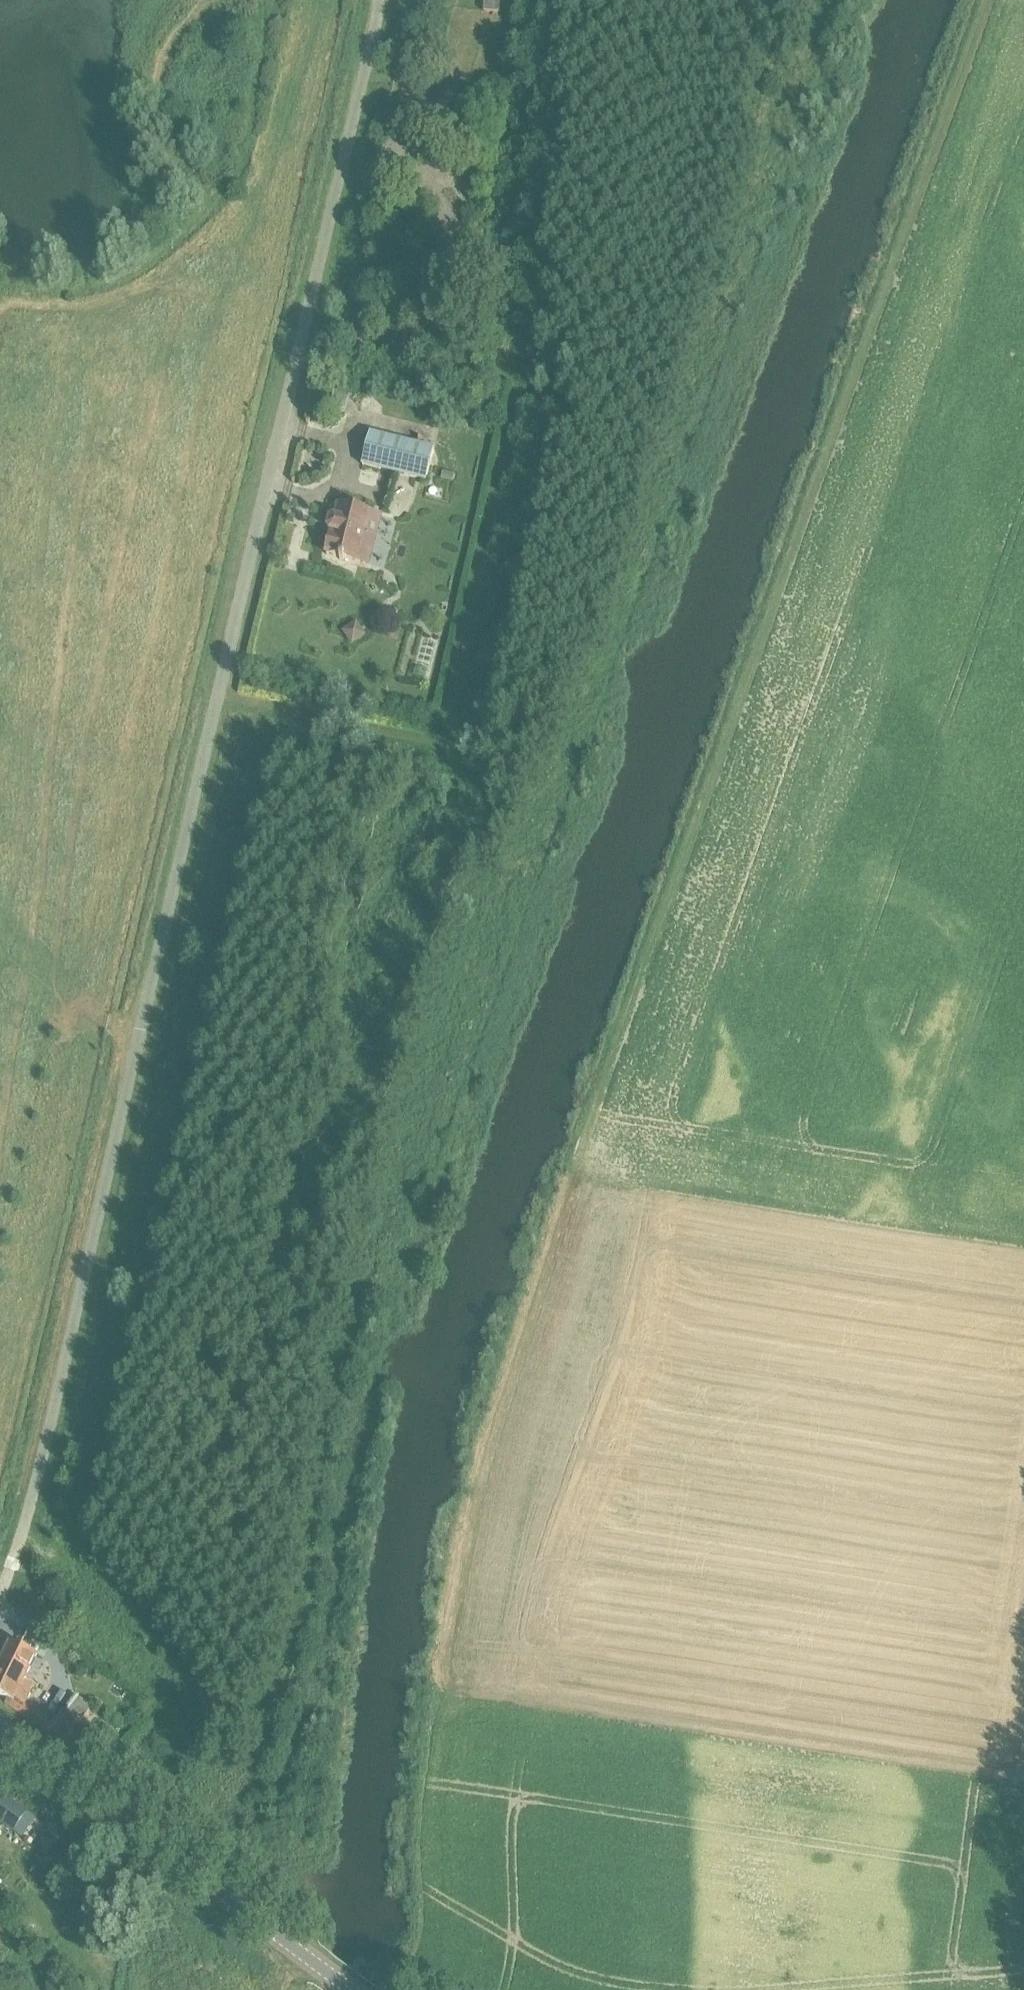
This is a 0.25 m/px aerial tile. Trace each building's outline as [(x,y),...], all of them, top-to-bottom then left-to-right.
[(500,13),(500,0),(484,0),(484,12),(500,13)] [(345,411),(352,387),(337,383),(330,407),(345,411)] [(363,465),(426,481),(434,450),(371,433),(363,465)] [(335,518),(334,518),(330,520),(328,528),(330,532),(331,532),(326,554),(359,563),(371,513),(368,512),(366,509),(360,507),(357,509),(338,504),(335,518)] [(356,640),(368,627),(357,617),(345,630),(356,640)] [(42,1730),(49,1721),(26,1703),(35,1684),(26,1680),(38,1656),(10,1643),(0,1664),(0,1694),(8,1698),(6,1703),(42,1730)] [(65,1683),(54,1700),(64,1706),(74,1689),(65,1683)] [(49,1730),(64,1742),(93,1707),(78,1695),(49,1730)] [(0,1804),(0,1824),(21,1839),(36,1817),(6,1796),(0,1804)]
